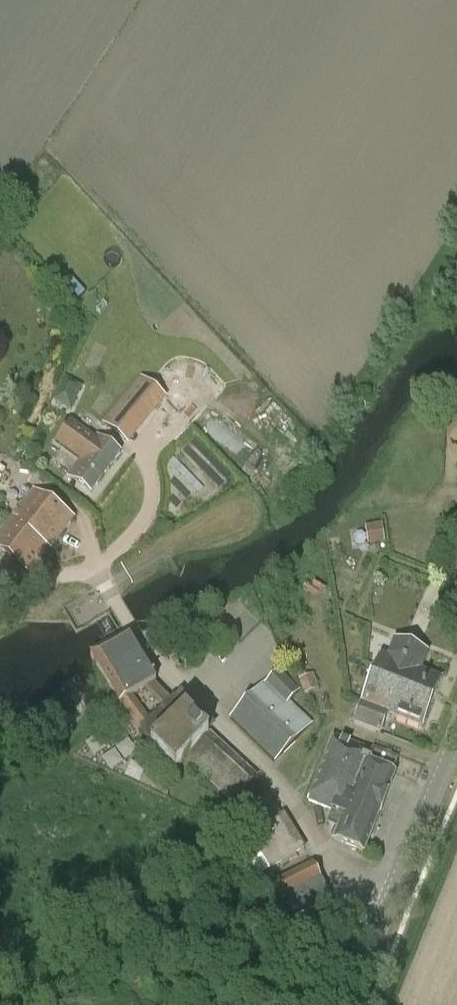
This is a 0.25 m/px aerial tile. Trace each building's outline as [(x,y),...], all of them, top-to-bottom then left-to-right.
[(118,406),(138,421),(157,394),(136,379),(118,406)] [(49,404),(64,412),(75,391),(60,382),(49,404)] [(68,477),(91,493),(121,453),(99,436),(97,439),(71,420),(55,441),(81,460),(68,477)] [(184,452),(227,483),(237,470),(194,439),(184,452)] [(14,515),(10,520),(19,526),(21,524),(39,538),(38,539),(49,547),(48,547),(51,549),(74,518),(34,488),(18,509),(20,510),(16,517),(14,515)] [(10,520),(0,533),(0,549),(29,571),(48,547),(49,547),(38,539),(39,538),(21,524),(19,526),(10,520)] [(365,525),(367,545),(385,542),(382,523),(365,525)] [(306,582),(302,589),(316,598),(320,592),(323,593),(326,587),(315,581),(312,586),(306,582)] [(211,624),(205,621),(202,628),(207,631),(211,624)] [(184,760),(232,804),(258,777),(212,733),(209,736),(191,717),(173,699),(151,721),(133,696),(155,683),(148,670),(143,672),(122,636),(91,653),(101,669),(120,703),(140,731),(153,744),(151,746),(164,759),(157,766),(167,777),(184,760)] [(381,654),(375,669),(416,685),(412,694),(421,697),(424,689),(435,693),(441,678),(421,670),(428,653),(395,640),(388,656),(381,654)] [(281,668),(232,716),(275,759),(312,723),(290,701),(301,689),(281,668)] [(375,669),(362,703),(381,710),(386,697),(398,701),(401,695),(400,695),(402,690),(410,693),(412,694),(416,685),(375,669)] [(318,689),(313,674),(299,679),(304,694),(318,689)] [(381,710),(362,703),(354,722),(381,732),(388,714),(422,727),(435,693),(424,689),(421,697),(412,694),(410,693),(402,690),(400,695),(401,695),(398,701),(386,697),(381,710)] [(344,814),(334,840),(364,852),(394,773),(391,772),(396,760),(334,736),(308,801),(344,814)] [(249,835),(270,868),(305,848),(284,814),(249,835)] [(266,888),(278,912),(290,906),(295,917),(331,899),(313,862),(277,880),(278,882),(266,888)]
